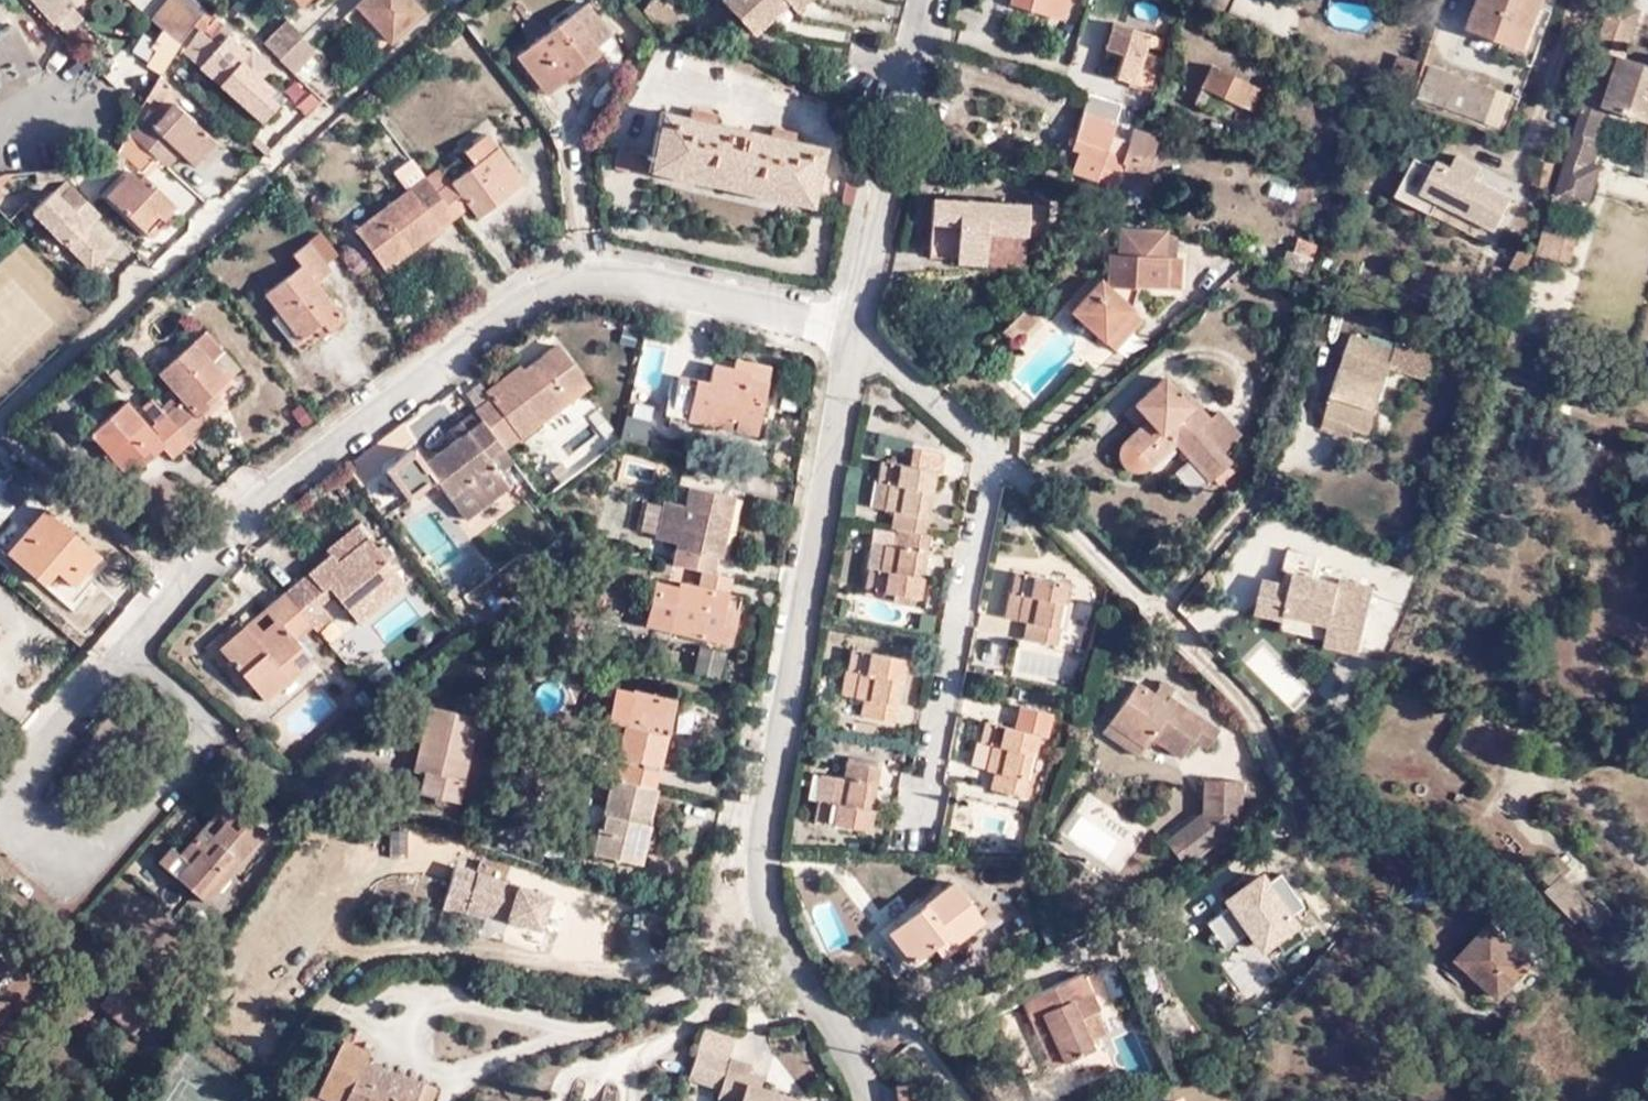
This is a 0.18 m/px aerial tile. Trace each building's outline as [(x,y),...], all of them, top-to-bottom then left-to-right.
[(55,22),(82,0),(37,0),(55,22)] [(181,43),(192,26),(202,11),(189,0),(170,0),(154,19),(165,29),(181,43)] [(413,0),(363,0),(357,5),(391,40),(423,11),(413,0)] [(668,26),(677,13),(658,0),(646,0),(641,8),(643,12),(654,21),(668,26)] [(747,30),(783,0),(724,0),(747,30)] [(1009,4),(1058,19),(1063,0),(1011,0),(1009,4)] [(1471,27),(1526,47),(1544,0),(1481,0),(1471,27)] [(1643,12),(1612,1),(1601,37),(1608,39),(1631,46),(1643,12)] [(522,60),(544,91),(571,71),(578,80),(608,59),(601,50),(616,40),(592,8),(522,60)] [(210,18),(202,11),(192,26),(201,32),(204,29),(212,19),(210,18)] [(1111,72),(1154,87),(1165,55),(1150,50),(1147,56),(1139,54),(1144,39),(1148,28),(1112,15),(1102,43),(1119,49),(1111,72)] [(277,59),(302,36),(286,21),(262,44),(277,59)] [(20,26),(0,38),(0,94),(44,67),(20,26)] [(1148,28),(1144,39),(1159,45),(1163,34),(1148,28)] [(151,61),(165,70),(181,43),(165,29),(157,39),(162,44),(151,61)] [(217,47),(199,68),(263,122),(277,104),(268,96),(273,91),(265,83),(241,63),(249,54),(228,30),(217,47)] [(200,34),(186,57),(199,68),(217,47),(200,34)] [(1627,58),(1631,46),(1608,39),(1604,50),(1627,58)] [(253,50),(249,54),(241,63),(265,83),(277,70),(253,50)] [(1627,58),(1604,50),(1588,97),(1606,103),(1647,118),(1647,65),(1627,58)] [(328,107),(338,98),(297,61),(288,70),(328,107)] [(1262,89),(1212,66),(1202,86),(1252,111),(1262,89)] [(1510,94),(1431,67),(1420,97),(1497,127),(1510,94)] [(571,71),(544,91),(552,100),(578,80),(571,71)] [(155,84),(145,101),(128,128),(157,155),(164,162),(180,147),(187,154),(210,131),(178,99),(164,113),(153,124),(149,118),(156,107),(166,91),(155,84)] [(268,96),(277,104),(283,98),(273,91),(268,96)] [(1118,179),(1124,181),(1140,131),(1132,128),(1127,143),(1110,138),(1121,106),(1087,95),(1070,147),(1078,150),(1071,171),(1116,186),(1118,179)] [(1595,135),(1606,103),(1588,97),(1577,131),(1595,135)] [(387,112),(382,104),(374,109),(379,117),(387,112)] [(164,113),(156,107),(149,118),(153,124),(164,113)] [(691,119),(662,112),(651,159),(619,152),(615,170),(648,177),(648,173),(812,209),(824,148),(795,142),(797,135),(771,129),(770,136),(716,124),(717,116),(692,111),(691,119)] [(157,155),(128,128),(118,144),(144,169),(157,155)] [(1577,131),(1574,129),(1553,197),(1588,209),(1604,161),(1593,158),(1600,137),(1595,135),(1577,131)] [(210,131),(187,154),(195,161),(218,138),(210,131)] [(449,182),(435,194),(450,215),(464,204),(475,217),(514,188),(507,179),(514,173),(483,131),(460,148),(472,166),(449,182)] [(1140,131),(1124,181),(1139,186),(1155,136),(1140,131)] [(1056,166),(1071,171),(1078,150),(1070,147),(1064,146),(1056,166)] [(1404,199),(1432,214),(1439,200),(1475,217),(1496,227),(1512,197),(1437,159),(1424,184),(1415,179),(1404,199)] [(1550,187),(1554,163),(1539,160),(1535,184),(1550,187)] [(436,164),(421,175),(435,194),(449,182),(436,164)] [(140,179),(130,169),(107,193),(151,236),(168,220),(166,216),(176,205),(146,173),(140,179)] [(10,175),(10,172),(2,173),(0,174),(0,186),(10,175)] [(521,182),(514,173),(507,179),(514,188),(521,182)] [(435,194),(421,175),(351,229),(377,263),(407,240),(412,245),(450,215),(435,194)] [(53,190),(32,210),(64,243),(65,242),(90,266),(110,245),(88,224),(99,212),(69,183),(58,195),(53,190)] [(1439,200),(1432,214),(1467,230),(1475,217),(1439,200)] [(1021,242),(1028,241),(1041,242),(1043,208),(933,202),(929,258),(982,263),(984,234),(1021,237),(1021,242)] [(1547,216),(1537,251),(1572,259),(1580,224),(1547,216)] [(1102,344),(1132,314),(1139,292),(1180,294),(1182,263),(1177,262),(1178,234),(1118,231),(1118,259),(1110,259),(1109,291),(1102,285),(1072,314),(1102,344)] [(321,233),(306,244),(323,265),(337,254),(321,233)] [(1027,265),(1028,241),(1021,242),(1021,237),(984,234),(982,263),(1027,265)] [(407,240),(377,263),(381,269),(412,245),(407,240)] [(323,265),(306,244),(290,256),(299,268),(266,294),(281,313),(299,337),(312,327),(321,320),(327,329),(342,317),(316,283),(328,272),(323,265)] [(1519,264),(1517,269),(1523,273),(1525,265),(1529,266),(1535,250),(1522,246),(1516,263),(1519,264)] [(1308,259),(1283,249),(1278,263),(1303,273),(1308,259)] [(1228,281),(1242,270),(1232,259),(1219,269),(1228,281)] [(1220,289),(1208,300),(1217,310),(1229,299),(1220,289)] [(1029,304),(1001,331),(1014,344),(1042,317),(1029,304)] [(299,337),(281,313),(274,318),(293,342),(299,337)] [(1142,325),(1132,314),(1102,344),(1111,354),(1142,325)] [(318,336),(327,329),(321,320),(312,327),(318,336)] [(163,412),(187,439),(204,424),(195,414),(216,396),(210,389),(226,375),(212,360),(212,359),(224,348),(205,327),(157,370),(180,397),(163,412)] [(1354,430),(1362,433),(1376,438),(1396,375),(1435,386),(1443,363),(1404,350),(1402,355),(1358,339),(1330,419),(1355,427),(1354,430)] [(212,359),(226,375),(238,364),(239,364),(224,348),(212,359)] [(491,403),(476,413),(504,451),(586,390),(558,351),(524,377),(519,371),(486,395),(491,403)] [(134,380),(120,363),(108,373),(123,390),(134,380)] [(735,421),(733,433),(754,438),(769,368),(749,363),(745,377),(719,370),(715,387),(677,378),(667,417),(699,425),(706,427),(709,415),(735,421)] [(1187,406),(1161,380),(1134,405),(1150,423),(1140,432),(1118,453),(1118,460),(1122,468),(1129,472),(1135,474),(1141,474),(1146,472),(1175,444),(1211,483),(1231,464),(1221,454),(1198,430),(1209,420),(1191,402),(1187,406)] [(172,453),(187,439),(163,412),(147,426),(124,400),(88,430),(121,469),(135,458),(140,463),(162,444),(172,453)] [(1134,405),(1124,414),(1140,432),(1150,423),(1134,405)] [(1219,411),(1209,420),(1198,430),(1221,454),(1242,435),(1219,411)] [(504,451),(476,413),(460,424),(467,435),(424,467),(448,500),(491,468),(496,476),(514,463),(504,451)] [(627,415),(621,440),(648,447),(653,421),(627,415)] [(706,427),(733,433),(735,421),(709,415),(706,427)] [(1359,441),(1362,433),(1354,430),(1355,427),(1330,419),(1327,429),(1359,441)] [(227,449),(208,427),(194,439),(213,461),(227,450),(227,449)] [(926,530),(929,513),(922,512),(927,487),(934,488),(939,465),(944,466),(947,446),(917,440),(913,460),(884,455),(880,477),(890,479),(884,506),(894,508),(891,523),(898,525),(895,542),(885,540),(880,566),(869,564),(865,585),(918,596),(922,575),(917,573),(923,548),(928,549),(931,531),(926,530)] [(491,468),(448,500),(457,511),(500,481),(496,476),(491,468)] [(890,479),(880,477),(876,476),(871,503),(884,506),(890,479)] [(922,512),(929,513),(934,488),(927,487),(922,512)] [(677,547),(672,568),(700,575),(711,577),(714,562),(717,563),(725,529),(719,527),(725,499),(690,491),(686,510),(663,505),(655,541),(677,547)] [(719,527),(725,529),(731,501),(725,499),(719,527)] [(4,553),(40,584),(52,571),(69,585),(98,554),(45,507),(4,553)] [(326,551),(328,555),(334,561),(367,537),(359,526),(326,551)] [(1292,546),(1279,535),(1249,570),(1261,582),(1292,546)] [(308,571),(327,595),(332,591),(355,619),(402,583),(367,537),(334,561),(328,555),(308,571)] [(866,563),(869,564),(880,566),(885,540),(871,537),(866,563)] [(922,575),(928,549),(923,548),(917,573),(922,575)] [(1289,552),(1286,572),(1315,576),(1317,555),(1289,552)] [(52,571),(40,584),(65,607),(107,562),(98,554),(69,585),(52,571)] [(297,580),(315,604),(327,595),(308,571),(297,580)] [(654,585),(644,631),(731,650),(742,601),(729,598),(733,582),(727,581),(711,577),(700,575),(697,589),(678,584),(677,588),(676,593),(665,591),(666,588),(654,585)] [(1020,579),(1015,599),(1028,603),(1021,626),(1031,628),(1027,644),(1058,652),(1062,635),(1056,634),(1061,610),(1067,612),(1072,592),(1020,579)] [(310,625),(315,630),(327,620),(315,604),(297,580),(281,591),(283,594),(310,625)] [(1320,608),(1264,592),(1255,621),(1327,642),(1326,647),(1349,654),(1363,605),(1324,594),(1320,608)] [(293,640),(310,625),(283,594),(265,610),(274,621),(252,639),(243,629),(219,649),(263,701),(311,661),(293,640)] [(1028,603),(1015,599),(1012,598),(1007,622),(1021,626),(1028,603)] [(1090,607),(1091,600),(1081,598),(1080,605),(1090,607)] [(1062,635),(1067,612),(1061,610),(1056,634),(1062,635)] [(211,641),(219,649),(243,629),(235,619),(211,641)] [(979,661),(1005,668),(1013,637),(987,630),(979,661)] [(664,646),(657,643),(651,662),(659,664),(664,646)] [(853,644),(849,664),(860,666),(855,692),(865,694),(862,713),(893,719),(897,700),(891,698),(896,674),(902,675),(907,655),(853,644)] [(1017,673),(1046,676),(1049,653),(1019,650),(1017,673)] [(860,666),(849,664),(844,663),(840,689),(855,692),(860,666)] [(897,700),(902,675),(896,674),(891,698),(897,700)] [(1171,701),(1174,696),(1179,689),(1168,681),(1160,694),(1171,701)] [(1226,729),(1174,696),(1171,701),(1160,694),(1142,683),(1116,722),(1152,745),(1158,737),(1187,756),(1200,737),(1214,746),(1226,729)] [(676,701),(632,689),(631,692),(613,688),(606,718),(624,722),(617,754),(659,765),(676,701)] [(984,719),(979,740),(990,744),(985,768),(995,770),(992,786),(1022,793),(1026,777),(1021,774),(1027,752),(1032,753),(1037,733),(1045,735),(1051,713),(1019,705),(1013,726),(984,719)] [(431,746),(438,715),(428,712),(419,744),(431,746)] [(475,724),(438,715),(431,746),(419,744),(411,776),(424,780),(419,798),(457,807),(475,724)] [(1146,755),(1152,745),(1116,722),(1110,731),(1146,755)] [(990,744),(979,740),(977,740),(971,765),(985,768),(990,744)] [(1026,777),(1032,753),(1027,752),(1021,774),(1026,777)] [(876,827),(880,808),(873,806),(877,782),(884,783),(887,766),(855,761),(852,776),(840,774),(836,799),(825,797),(821,818),(876,827)] [(611,763),(607,779),(612,781),(653,790),(656,774),(611,763)] [(820,796),(825,797),(836,799),(840,774),(825,772),(820,796)] [(1205,827),(1175,850),(1188,866),(1241,822),(1242,779),(1205,779),(1205,812),(1205,827)] [(640,843),(653,790),(612,781),(599,832),(595,831),(588,857),(620,865),(621,863),(627,840),(640,843)] [(873,806),(880,808),(884,783),(877,782),(873,806)] [(206,846),(196,837),(180,855),(172,848),(160,861),(207,903),(265,835),(222,795),(209,809),(216,816),(225,824),(206,846)] [(1167,842),(1175,850),(1205,827),(1205,812),(1167,842)] [(216,816),(196,837),(206,846),(225,824),(216,816)] [(408,828),(406,851),(424,852),(425,840),(449,842),(450,831),(408,828)] [(645,844),(640,843),(627,840),(621,863),(640,868),(645,844)] [(540,933),(552,894),(456,864),(444,903),(540,933)] [(1595,907),(1565,875),(1553,885),(1549,890),(1579,922),(1584,917),(1595,907)] [(942,941),(947,948),(983,922),(953,883),(884,936),(906,967),(928,952),(942,941)] [(1603,900),(1595,907),(1584,917),(1597,930),(1614,913),(1603,900)] [(1502,997),(1536,960),(1513,940),(1492,921),(1459,958),(1502,997)] [(1513,940),(1536,960),(1549,944),(1527,924),(1513,940)] [(934,958),(947,948),(942,941),(928,952),(934,958)] [(1163,970),(1169,967),(1168,965),(1174,963),(1170,953),(1163,956),(1162,953),(1157,956),(1163,970)] [(1041,1016),(1062,1061),(1090,1049),(1088,1040),(1103,1033),(1094,1010),(1096,1008),(1080,973),(1021,1000),(1030,1020),(1041,1016)] [(151,1016),(118,987),(100,1008),(133,1037),(151,1016)] [(1052,1067),(1062,1061),(1041,1016),(1030,1020),(1052,1067)] [(305,1086),(297,1100),(430,1100),(435,1086),(365,1057),(368,1049),(351,1040),(354,1033),(347,1030),(341,1035),(315,1090),(305,1086)] [(751,1065),(729,1059),(717,1100),(720,1100),(802,1100),(760,1087),(762,1078),(749,1074),(751,1065)] [(910,1085),(895,1086),(897,1100),(912,1100),(910,1085)] [(1115,1100),(1145,1100),(1140,1090),(1115,1100)]
